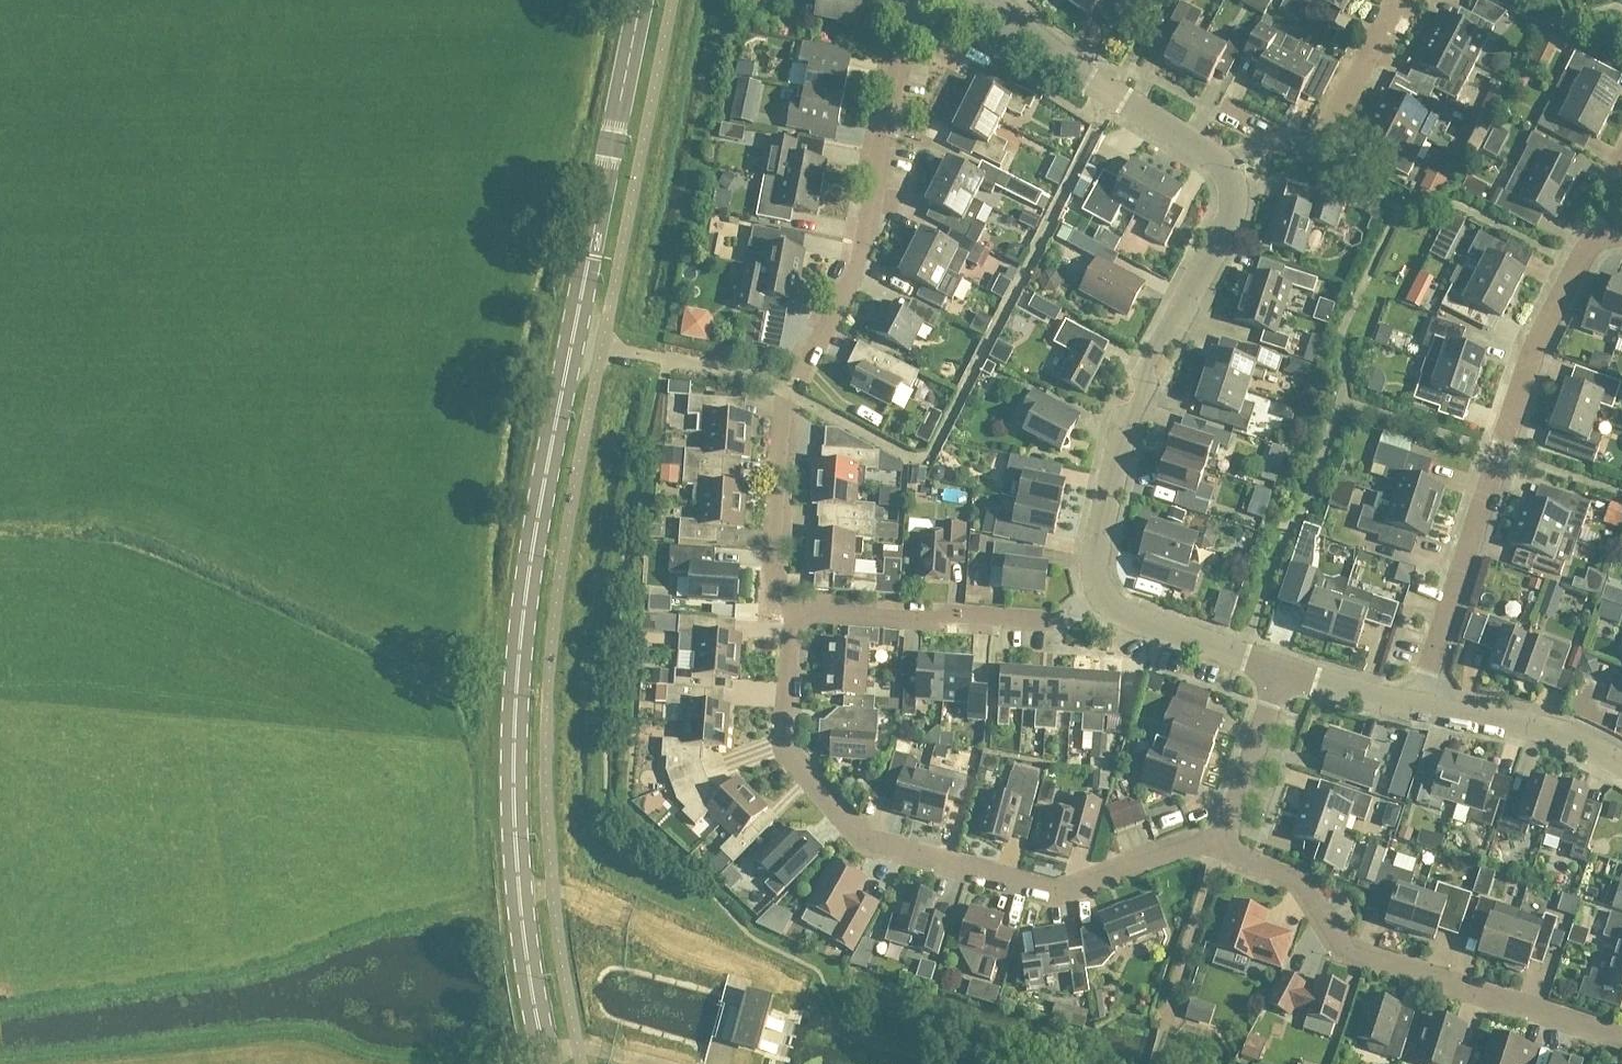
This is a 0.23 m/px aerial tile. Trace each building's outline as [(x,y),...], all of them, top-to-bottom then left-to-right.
[(860,0),(797,0),(817,4),(814,21),(854,28),(860,0)] [(1066,4),(1088,19),(1092,13),(1113,27),(1132,0),(1068,0),(1066,4)] [(1247,6),(1273,21),(1282,7),(1269,0),(1251,0),(1247,6)] [(1351,3),(1353,0),(1281,0),(1309,15),(1315,3),(1341,16),(1349,2),(1351,3)] [(1164,64),(1186,75),(1204,40),(1182,29),(1191,12),(1179,5),(1167,29),(1179,35),(1164,64)] [(1322,37),(1336,29),(1326,12),(1312,20),(1322,37)] [(1474,66),(1482,50),(1493,29),(1470,17),(1464,29),(1439,16),(1426,42),(1462,60),(1474,66)] [(1273,97),(1291,60),(1298,46),(1259,26),(1244,56),(1262,65),(1251,86),(1273,97)] [(1204,40),(1186,75),(1207,86),(1222,57),(1234,64),(1248,36),(1236,30),(1225,51),(1204,40)] [(1462,60),(1426,42),(1413,67),(1438,80),(1432,91),(1455,103),(1466,82),(1474,66),(1462,60)] [(1294,108),(1305,88),(1322,97),(1338,66),(1298,46),(1291,60),(1273,97),(1294,108)] [(808,67),(803,92),(841,100),(846,73),(841,72),(843,59),(800,50),(797,64),(808,67)] [(1557,93),(1570,100),(1607,119),(1619,96),(1595,83),(1602,69),(1573,55),(1562,77),(1565,79),(1557,93)] [(965,104),(963,108),(998,126),(1005,112),(1019,119),(1023,110),(1027,112),(1033,100),(1007,86),(1001,98),(975,85),(973,88),(971,87),(968,88),(962,100),(963,103),(965,104)] [(841,100),(803,92),(800,105),(790,103),(788,115),(784,131),(829,140),(832,126),(835,126),(841,100)] [(1386,95),(1375,117),(1415,137),(1420,127),(1431,132),(1443,109),(1412,94),(1406,105),(1386,95)] [(733,100),(729,121),(750,125),(754,104),(733,100)] [(1607,119),(1570,100),(1563,114),(1547,106),(1535,129),(1564,143),(1571,129),(1595,142),(1607,119)] [(951,126),(954,127),(952,131),(977,143),(970,156),(997,169),(1004,156),(1001,155),(1006,147),(991,140),(998,126),(963,108),(962,111),(959,110),(956,111),(950,123),(951,126)] [(1426,143),(1415,137),(1375,117),(1364,138),(1384,149),(1376,164),(1407,180),(1421,153),(1426,143)] [(1491,126),(1474,120),(1466,142),(1482,148),(1491,126)] [(1529,150),(1517,173),(1567,199),(1578,175),(1549,160),(1555,148),(1531,136),(1525,148),(1529,150)] [(772,141),(764,181),(820,192),(825,165),(795,160),(798,146),(772,141)] [(935,184),(972,203),(978,192),(990,198),(995,188),(946,164),(935,184)] [(1110,230),(1121,209),(1136,218),(1156,178),(1131,164),(1116,191),(1099,181),(1081,214),(1110,230)] [(1436,198),(1445,181),(1428,173),(1420,190),(1436,198)] [(1505,196),(1501,194),(1493,210),(1517,222),(1525,207),(1554,222),(1567,199),(1517,173),(1505,196)] [(738,189),(759,192),(761,180),(741,177),(738,189)] [(1156,178),(1136,218),(1150,225),(1143,238),(1164,249),(1171,235),(1160,229),(1181,191),(1156,178)] [(820,192),(764,181),(757,220),(782,225),(784,213),(816,219),(820,192)] [(1034,210),(1041,198),(1009,182),(1002,194),(1034,210)] [(941,229),(949,233),(976,247),(985,230),(975,225),(983,210),(972,204),(972,203),(935,184),(924,206),(947,218),(941,229)] [(1302,258),(1311,225),(1334,232),(1342,204),(1313,195),(1308,211),(1278,202),(1265,247),(1302,258)] [(984,208),(980,223),(993,227),(997,211),(984,208)] [(1458,232),(1474,239),(1480,227),(1464,220),(1458,232)] [(764,259),(761,273),(761,274),(799,281),(804,255),(776,249),(779,236),(753,231),(748,256),(764,259)] [(976,247),(949,233),(943,245),(921,234),(910,256),(957,280),(957,279),(964,264),(975,269),(984,252),(976,247)] [(1091,260),(1098,248),(1074,235),(1067,247),(1091,260)] [(1478,236),(1467,258),(1482,266),(1475,280),(1512,299),(1523,276),(1500,264),(1507,250),(1478,236)] [(962,282),(957,279),(957,280),(910,256),(899,277),(921,289),(916,300),(940,312),(946,301),(951,303),(962,282)] [(1125,318),(1143,287),(1097,262),(1080,294),(1125,318)] [(761,274),(761,273),(743,270),(735,311),(761,315),(764,301),(794,307),(799,281),(761,274)] [(1250,276),(1242,300),(1282,313),(1290,289),(1312,296),(1317,282),(1283,272),(1279,285),(1250,276)] [(1500,322),(1512,299),(1475,280),(1461,273),(1454,288),(1452,287),(1440,309),(1469,324),(1476,310),(1499,322),(1500,322)] [(1613,281),(1609,294),(1596,289),(1582,330),(1605,338),(1610,321),(1621,325),(1621,284),(1613,281)] [(1275,336),(1282,313),(1242,300),(1234,324),(1263,333),(1259,347),(1284,355),(1289,341),(1275,336)] [(1330,327),(1336,305),(1323,302),(1317,324),(1330,327)] [(935,334),(943,319),(919,307),(912,321),(883,307),(869,334),(907,354),(921,326),(935,334)] [(688,312),(684,339),(712,343),(717,317),(688,312)] [(981,316),(974,333),(988,338),(995,321),(981,316)] [(1438,368),(1477,381),(1485,358),(1459,349),(1465,333),(1432,322),(1422,350),(1442,357),(1438,368)] [(1072,357),(1058,383),(1084,397),(1103,359),(1082,348),(1088,336),(1065,323),(1052,346),(1072,357)] [(1315,368),(1326,346),(1312,338),(1301,360),(1315,368)] [(1001,344),(994,359),(1006,365),(1013,350),(1001,344)] [(910,392),(918,376),(858,346),(847,368),(858,374),(856,378),(850,380),(852,386),(850,390),(854,392),(856,397),(862,396),(889,409),(891,406),(897,404),(895,398),(901,387),(910,392)] [(1212,354),(1204,379),(1247,393),(1251,380),(1262,384),(1266,372),(1275,375),(1279,362),(1239,349),(1234,361),(1212,354)] [(1612,374),(1614,359),(1598,356),(1595,370),(1612,374)] [(1445,396),(1469,405),(1470,402),(1474,401),(1477,399),(1478,396),(1477,392),(1475,389),(1477,381),(1438,368),(1426,364),(1413,402),(1440,411),(1445,396)] [(1566,386),(1558,409),(1595,422),(1599,408),(1611,413),(1620,387),(1595,378),(1594,380),(1595,381),(1590,395),(1566,386)] [(1247,393),(1204,379),(1196,405),(1218,412),(1214,424),(1246,435),(1254,408),(1243,405),(1247,393)] [(1066,443),(1073,430),(1079,419),(1033,394),(1020,418),(1030,423),(1023,436),(1059,455),(1061,453),(1064,453),(1068,452),(1069,449),(1068,445),(1066,443)] [(726,416),(727,403),(688,400),(687,418),(698,419),(697,436),(704,437),(749,440),(751,418),(744,418),(726,416)] [(1593,466),(1599,449),(1602,440),(1590,436),(1595,422),(1558,409),(1555,418),(1552,417),(1549,418),(1546,427),(1547,430),(1550,431),(1550,433),(1571,440),(1565,457),(1593,466)] [(1201,442),(1174,433),(1166,459),(1203,472),(1208,457),(1215,459),(1218,448),(1227,451),(1231,439),(1205,430),(1201,442)] [(814,464),(812,486),(857,489),(858,472),(877,473),(878,455),(873,455),(873,452),(836,433),(825,432),(823,451),(840,453),(839,466),(814,464)] [(749,440),(704,437),(703,454),(684,453),(683,471),(722,473),(723,460),(748,462),(749,440)] [(1397,486),(1392,502),(1434,515),(1442,490),(1401,477),(1408,456),(1379,447),(1372,468),(1386,472),(1383,482),(1397,486)] [(682,470),(683,453),(661,451),(660,469),(682,470)] [(1022,487),(1018,503),(1058,512),(1064,487),(1038,481),(1041,466),(1010,459),(1004,483),(1022,487)] [(1198,488),(1203,472),(1166,459),(1157,485),(1184,494),(1179,510),(1205,519),(1213,493),(1198,488)] [(677,487),(678,471),(660,469),(659,486),(677,487)] [(699,507),(744,510),(746,488),(721,487),(722,473),(683,471),(682,488),(693,489),(692,506),(699,507)] [(873,526),(873,525),(874,508),(856,507),(857,489),(812,486),(811,508),(835,510),(834,524),(837,524),(837,523),(873,526)] [(1518,525),(1560,540),(1560,539),(1574,544),(1579,531),(1581,532),(1590,506),(1558,495),(1553,511),(1526,502),(1518,525)] [(1363,509),(1360,519),(1356,532),(1381,540),(1385,527),(1425,540),(1434,515),(1392,502),(1378,497),(1373,512),(1363,509)] [(1058,512),(1018,503),(1014,519),(997,515),(992,539),(1023,546),(1027,531),(1053,537),(1058,512)] [(699,507),(698,525),(679,523),(678,544),(717,547),(718,531),(743,532),(744,510),(699,507)] [(1179,527),(1183,516),(1168,511),(1164,522),(1179,527)] [(1612,511),(1607,525),(1621,530),(1621,514),(1612,511)] [(837,523),(837,524),(836,536),(811,535),(809,556),(854,560),(854,559),(861,560),(862,543),(874,544),(875,525),(873,525),(873,526),(837,523)] [(1199,572),(1187,568),(1194,546),(1200,552),(1210,550),(1213,541),(1206,533),(1196,535),(1195,538),(1150,524),(1139,559),(1147,562),(1142,579),(1192,595),(1199,572)] [(1569,560),(1574,544),(1560,539),(1560,540),(1518,525),(1510,548),(1537,557),(1533,569),(1559,579),(1566,559),(1569,560)] [(899,527),(876,526),(876,541),(898,542),(899,527)] [(1291,569),(1304,573),(1310,571),(1312,567),(1314,541),(1317,542),(1320,532),(1303,527),(1291,569)] [(938,539),(920,537),(917,582),(948,584),(949,566),(962,567),(965,530),(939,528),(938,539)] [(1047,569),(1021,566),(1023,551),(994,547),(990,572),(1005,574),(1002,593),(1043,598),(1047,569)] [(738,571),(703,569),(704,552),(670,549),(668,576),(690,577),(688,602),(735,606),(738,571)] [(1410,589),(1416,572),(1363,555),(1355,581),(1387,591),(1390,583),(1410,589)] [(853,577),(854,560),(809,556),(808,578),(832,580),(831,594),(899,599),(901,564),(884,563),(882,579),(853,577)] [(1303,634),(1329,642),(1346,591),(1348,585),(1338,581),(1326,585),(1320,583),(1319,579),(1294,571),(1283,605),(1305,612),(1308,618),(1303,634)] [(1329,642),(1355,651),(1364,624),(1377,629),(1385,604),(1346,591),(1329,642)] [(678,655),(739,660),(741,638),(716,636),(717,623),(678,620),(677,638),(679,638),(678,655)] [(1489,671),(1513,680),(1526,643),(1516,639),(1515,635),(1517,630),(1488,620),(1479,644),(1490,648),(1490,650),(1492,654),(1495,655),(1489,671)] [(824,644),(822,671),(866,674),(868,648),(878,649),(878,634),(848,632),(847,645),(824,644)] [(1550,672),(1550,670),(1561,674),(1570,650),(1542,639),(1540,645),(1536,646),(1526,643),(1513,680),(1537,688),(1542,672),(1545,674),(1550,672)] [(705,693),(705,694),(711,694),(712,680),(737,682),(739,660),(678,655),(676,673),(674,673),(673,690),(705,693)] [(916,703),(942,705),(945,661),(918,659),(916,689),(903,688),(901,718),(915,719),(916,703)] [(985,724),(987,694),(970,693),(972,663),(945,661),(942,705),(968,707),(967,723),(985,724)] [(842,712),(856,713),(860,714),(873,714),(874,700),(864,699),(866,674),(822,671),(821,698),(843,699),(842,712)] [(668,688),(669,673),(653,672),(653,687),(668,688)] [(1009,712),(1022,713),(1025,674),(1000,672),(998,711),(997,729),(1008,730),(1009,712)] [(1044,732),(1048,676),(1025,674),(1022,713),(1035,714),(1033,732),(1044,732)] [(1056,715),(1069,716),(1073,678),(1048,676),(1044,732),(1055,733),(1056,715)] [(1081,735),(1091,736),(1095,679),(1073,678),(1069,716),(1082,717),(1081,735)] [(1095,679),(1091,736),(1102,737),(1103,719),(1117,720),(1120,681),(1095,679)] [(1605,704),(1621,710),(1621,682),(1614,679),(1605,704)] [(727,730),(729,708),(704,706),(705,694),(705,693),(673,690),(656,688),(655,706),(665,707),(665,708),(684,709),(682,726),(727,730)] [(1166,731),(1162,743),(1208,760),(1223,718),(1204,711),(1209,698),(1181,688),(1176,702),(1177,702),(1176,706),(1172,705),(1164,730),(1166,731)] [(873,714),(860,714),(856,713),(855,727),(819,724),(818,743),(831,744),(830,748),(826,752),(830,757),(829,761),(834,762),(838,766),(842,762),(873,764),(874,760),(878,756),(874,751),(875,740),(876,740),(878,715),(873,714)] [(727,730),(682,726),(681,744),(662,742),(661,761),(666,761),(665,774),(670,789),(704,776),(699,764),(701,750),(725,752),(727,730)] [(1322,776),(1370,792),(1378,768),(1363,763),(1369,745),(1330,731),(1320,761),(1326,763),(1322,776)] [(1195,798),(1199,786),(1208,760),(1162,743),(1156,741),(1140,787),(1168,797),(1171,790),(1195,798)] [(892,814),(916,821),(927,779),(914,775),(916,767),(912,760),(893,755),(886,782),(899,785),(892,814)] [(1443,802),(1456,806),(1470,764),(1445,756),(1436,783),(1424,779),(1415,806),(1440,814),(1443,802)] [(1499,803),(1487,799),(1495,772),(1470,764),(1456,806),(1470,811),(1466,822),(1490,830),(1499,803)] [(927,779),(916,821),(940,827),(955,772),(944,769),(940,782),(927,779)] [(694,829),(708,816),(720,828),(751,796),(736,781),(718,798),(709,788),(704,776),(670,789),(675,803),(685,812),(681,816),(694,829)] [(990,795),(979,838),(1007,846),(1014,818),(1028,822),(1038,784),(1010,776),(1004,799),(990,795)] [(1108,777),(1092,777),(1091,791),(1108,791),(1108,777)] [(1545,832),(1558,791),(1531,782),(1522,811),(1505,805),(1496,834),(1523,843),(1529,827),(1545,832)] [(867,800),(878,803),(882,786),(875,784),(867,800)] [(1047,786),(1042,802),(1055,806),(1059,789),(1047,786)] [(1558,791),(1545,832),(1546,833),(1544,839),(1560,844),(1559,845),(1573,850),(1569,861),(1586,866),(1590,855),(1587,852),(1594,829),(1578,824),(1585,803),(1587,795),(1559,786),(1558,791)] [(1309,794),(1301,817),(1343,832),(1347,819),(1364,824),(1371,802),(1340,791),(1336,803),(1309,794)] [(751,796),(720,828),(732,840),(719,853),(732,866),(759,839),(750,829),(767,812),(751,796)] [(1068,862),(1072,848),(1088,852),(1101,806),(1097,805),(1074,799),(1069,816),(1050,811),(1038,854),(1068,862)] [(1187,801),(1163,807),(1166,820),(1154,823),(1157,835),(1193,827),(1187,801)] [(1127,803),(1107,810),(1116,835),(1136,827),(1127,803)] [(1610,805),(1606,818),(1619,822),(1621,811),(1621,809),(1610,805)] [(1343,832),(1301,817),(1293,840),(1316,848),(1310,864),(1341,875),(1350,848),(1339,844),(1343,832)] [(764,888),(776,900),(823,852),(806,835),(797,845),(794,841),(793,835),(787,835),(784,832),(781,835),(775,835),(775,841),(753,863),(756,866),(756,872),(763,872),(771,881),(764,888)] [(1396,870),(1416,875),(1419,862),(1400,857),(1396,870)] [(1373,887),(1380,865),(1362,859),(1355,882),(1373,887)] [(807,908),(809,909),(801,924),(831,941),(830,942),(851,954),(876,908),(857,897),(865,882),(832,864),(807,908)] [(1374,892),(1382,895),(1394,899),(1385,927),(1409,935),(1422,897),(1409,893),(1414,878),(1382,867),(1374,892)] [(1486,874),(1482,893),(1492,895),(1496,876),(1486,874)] [(1621,915),(1621,879),(1611,911),(1621,915)] [(1442,916),(1455,920),(1463,923),(1471,898),(1437,887),(1433,901),(1422,897),(1409,935),(1434,943),(1442,916)] [(930,918),(936,900),(905,891),(897,919),(892,918),(884,945),(912,953),(913,951),(937,958),(947,923),(930,918)] [(1099,919),(1111,951),(1164,931),(1152,899),(1099,919)] [(1519,914),(1479,901),(1471,926),(1486,931),(1478,957),(1502,965),(1518,916),(1519,914)] [(1290,938),(1263,929),(1267,916),(1233,905),(1217,950),(1251,962),(1252,960),(1279,970),(1290,938)] [(996,964),(1003,966),(1012,935),(998,931),(1002,920),(970,910),(958,952),(971,956),(968,967),(973,977),(990,982),(996,964)] [(1621,964),(1621,919),(1610,915),(1602,940),(1618,945),(1613,960),(1621,964)] [(1502,965),(1505,966),(1504,969),(1506,971),(1520,976),(1522,975),(1523,972),(1526,973),(1535,947),(1547,951),(1557,922),(1544,918),(1542,923),(1518,916),(1502,965)] [(1063,931),(1033,936),(1037,961),(1022,963),(1022,965),(1021,965),(1015,988),(1017,988),(1017,986),(1029,990),(1034,991),(1042,990),(1041,984),(1040,978),(1069,973),(1073,998),(1088,995),(1085,971),(1083,961),(1068,963),(1063,931)] [(1618,993),(1621,994),(1621,964),(1613,960),(1607,978),(1591,973),(1588,983),(1584,981),(1578,998),(1612,1009),(1618,993)] [(935,967),(920,963),(915,981),(929,985),(935,967)] [(1208,967),(1203,982),(1217,986),(1222,971),(1208,967)] [(1318,983),(1313,998),(1300,994),(1303,988),(1284,978),(1268,1007),(1288,1017),(1292,1010),(1308,1015),(1307,1018),(1334,1027),(1345,991),(1318,983)] [(754,1052),(765,1013),(768,1001),(747,995),(733,1046),(754,1052)] [(1103,995),(1090,996),(1094,1025),(1107,1023),(1103,995)] [(1399,1063),(1408,1034),(1394,1030),(1401,1009),(1369,999),(1355,1041),(1368,1045),(1366,1050),(1369,1054),(1399,1063)] [(1188,1020),(1208,1027),(1213,1011),(1192,1004),(1188,1020)] [(1088,1017),(1074,1013),(1070,1029),(1084,1033),(1088,1017)] [(1474,1058),(1457,1053),(1465,1029),(1435,1020),(1430,1036),(1423,1034),(1413,1063),(1472,1063),(1474,1058)] [(1232,1037),(1248,1044),(1254,1031),(1238,1024),(1232,1037)] [(1523,1047),(1496,1039),(1488,1063),(1531,1063),(1535,1051),(1523,1047)]
